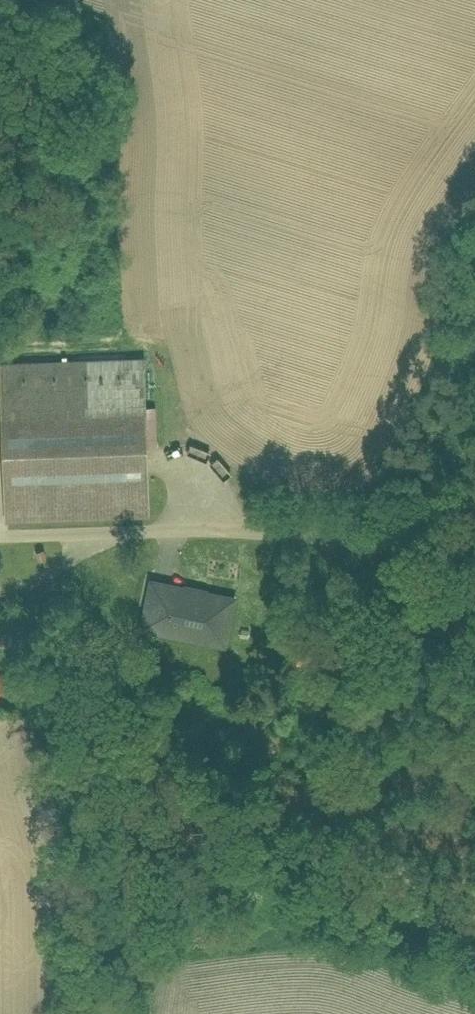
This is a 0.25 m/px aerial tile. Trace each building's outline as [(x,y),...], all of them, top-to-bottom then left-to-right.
[(6,361),(10,522),(151,519),(148,358),(6,361)] [(159,582),(146,632),(224,652),(237,603),(159,582)] [(10,683),(0,676),(0,698),(10,683)]
